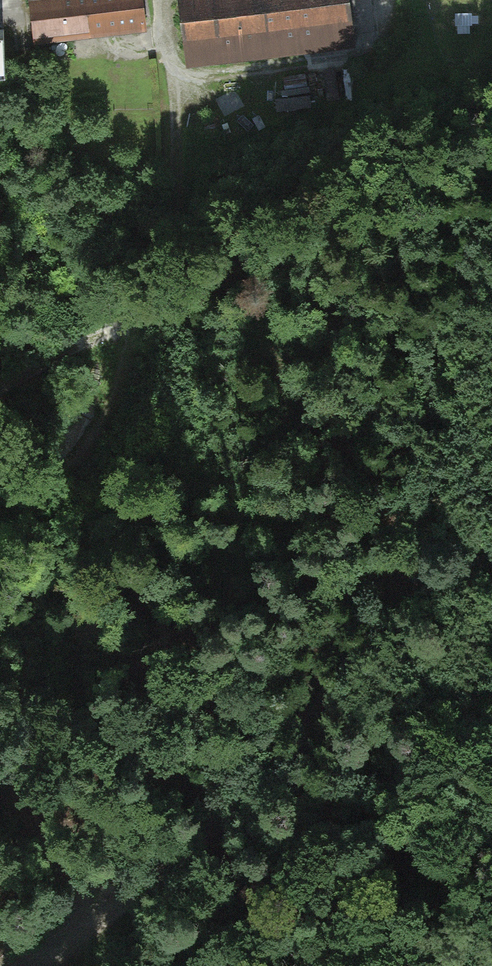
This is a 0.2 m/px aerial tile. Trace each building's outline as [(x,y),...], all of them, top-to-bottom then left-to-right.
[(34,45),(147,32),(143,0),(29,0),(34,45)] [(350,0),(179,0),(185,51),(354,31),(350,0)] [(12,69),(10,26),(0,27),(0,70),(12,69)] [(321,66),(323,95),(340,94),(338,65),(321,66)]
